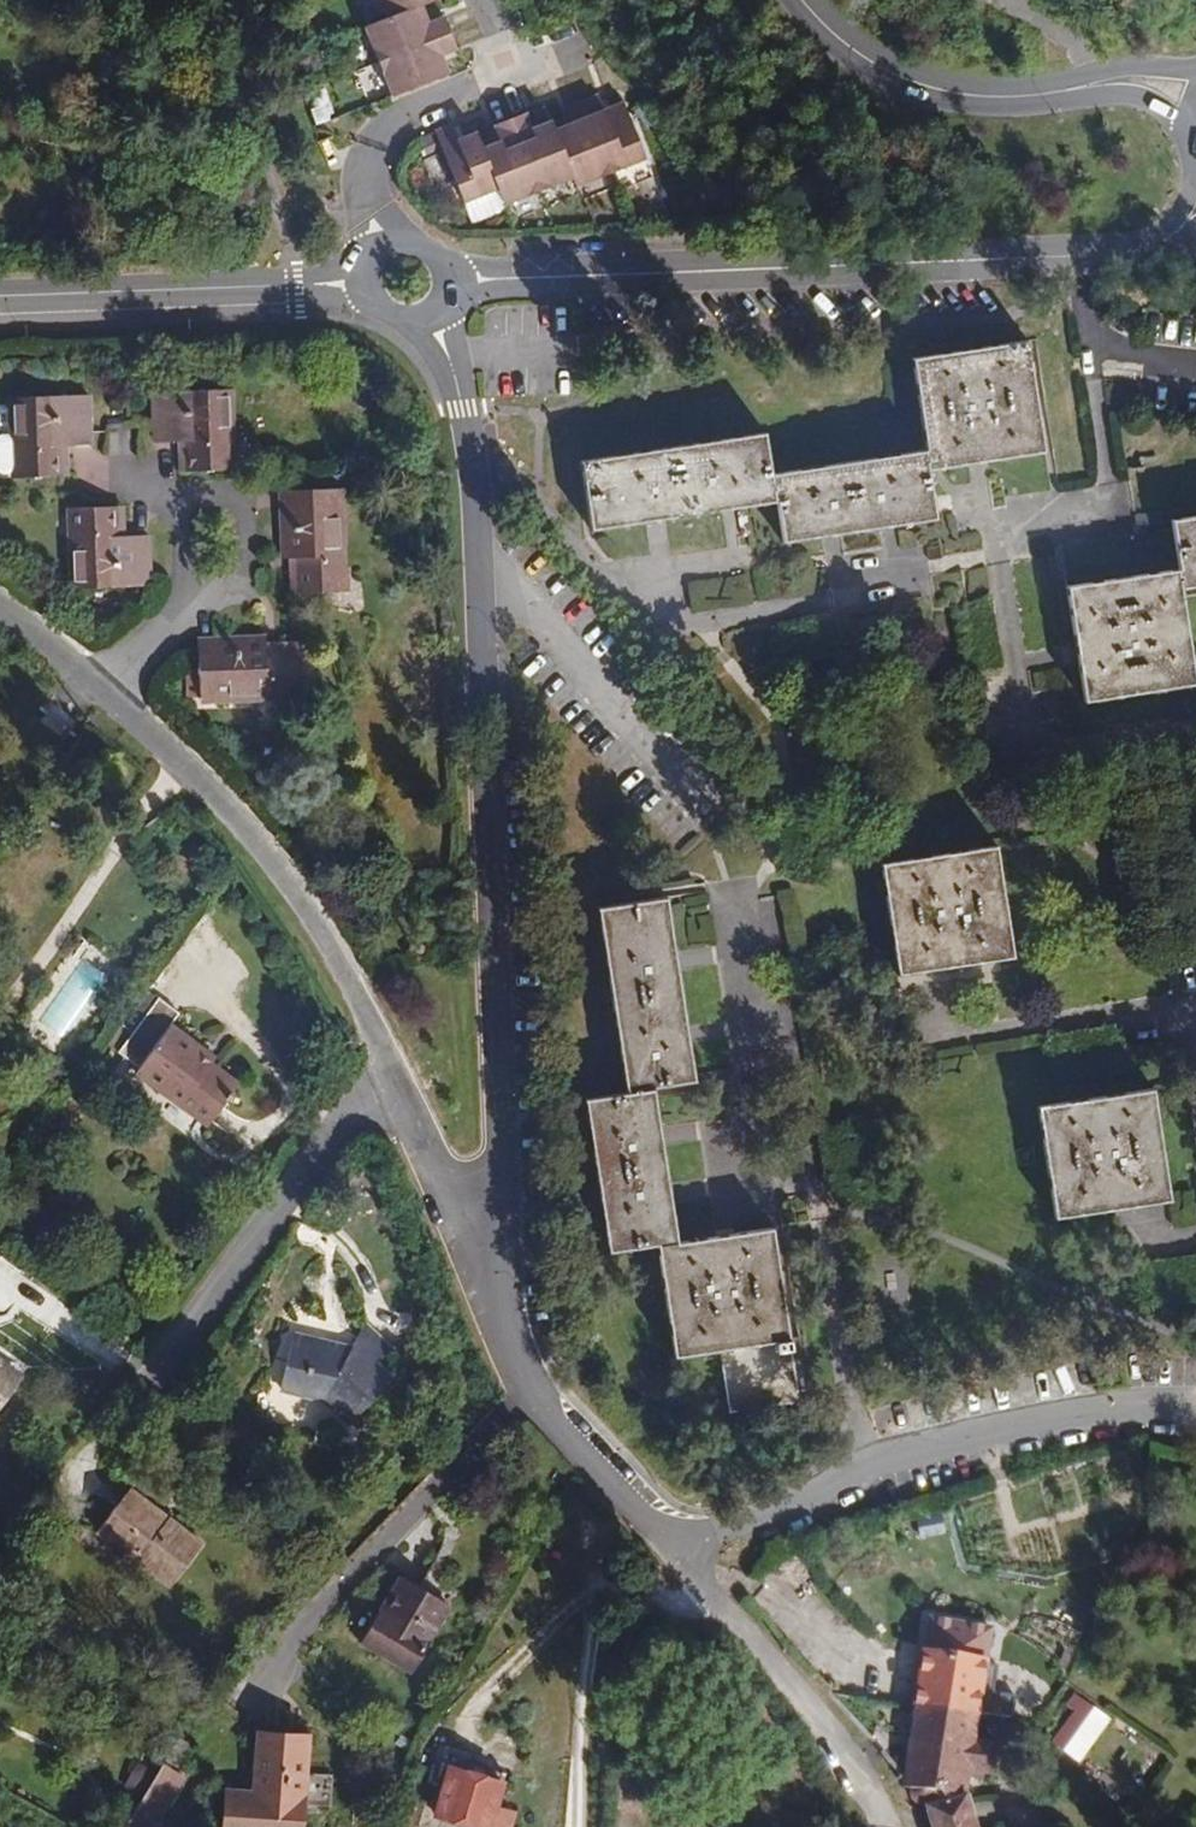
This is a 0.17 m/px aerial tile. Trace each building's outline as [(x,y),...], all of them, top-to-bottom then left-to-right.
[(437,0),(381,0),(388,17),(365,27),(393,97),(451,75),(443,56),(458,49),(445,16),(430,21),(424,5),(437,0)] [(577,189),(647,158),(626,110),(609,117),(605,108),(599,93),(566,106),(573,121),(556,129),(552,119),(537,126),(528,112),(493,126),(500,141),(484,147),(477,131),(463,138),(452,123),(435,131),(464,203),(498,189),(505,206),(573,179),(577,189)] [(622,101),(605,108),(609,117),(626,110),(622,101)] [(11,253),(11,234),(0,234),(0,252),(11,253)] [(765,432),(579,461),(591,532),(775,502),(782,544),(936,521),(931,471),(1045,453),(1027,339),(911,358),(926,449),(917,449),(773,473),(765,432)] [(155,443),(179,442),(180,472),(188,472),(233,470),(230,390),(153,393),(155,443)] [(15,479),(60,477),(68,477),(67,447),(91,446),(89,396),(12,399),(13,434),(1,435),(0,436),(0,472),(3,475),(15,474),(15,479)] [(290,594),(298,594),(343,592),(340,490),(280,492),(283,559),(289,559),(290,594)] [(150,536),(127,537),(126,506),(117,507),(73,508),(75,589),(152,586),(150,536)] [(1171,519),(1177,568),(1066,585),(1083,703),(1195,685),(1195,684),(1183,589),(1195,587),(1195,515),(1171,519)] [(302,642),(266,643),(266,637),(199,640),(202,699),(304,694),(302,650),(302,642)] [(879,864),(898,975),(1016,958),(998,844),(879,864)] [(657,1246),(674,1360),(720,1353),(731,1414),(802,1403),(775,1234),(774,1227),(679,1242),(656,1089),(698,1082),(670,897),(597,908),(627,1092),(585,1099),(609,1254),(639,1249),(657,1246)] [(117,1054),(138,1069),(171,1025),(178,1016),(156,1000),(117,1054)] [(216,1058),(171,1025),(138,1069),(136,1073),(209,1126),(239,1084),(212,1064),(216,1058)] [(1055,1219),(1112,1211),(1172,1202),(1170,1193),(1154,1088),(1037,1106),(1055,1219)] [(70,1195),(80,1181),(68,1171),(57,1185),(70,1195)] [(351,1348),(294,1333),(280,1388),(324,1399),(350,1424),(392,1380),(376,1365),(392,1349),(363,1324),(351,1348)] [(23,1376),(0,1360),(0,1408),(23,1376)] [(129,1487),(127,1491),(167,1522),(170,1518),(129,1487)] [(167,1522),(127,1491),(95,1532),(171,1589),(205,1544),(170,1518),(167,1522)] [(940,1517),(919,1521),(921,1538),(943,1535),(940,1517)] [(401,1579),(363,1643),(411,1672),(449,1607),(420,1590),(401,1579)] [(917,1707),(978,1717),(990,1629),(930,1618),(917,1707)] [(1075,1702),(1048,1745),(1081,1766),(1108,1723),(1075,1702)] [(975,1743),(978,1717),(917,1707),(906,1778),(905,1784),(912,1785),(968,1794),(969,1794),(972,1772),(975,1743)] [(258,1733),(254,1793),(227,1791),(224,1826),(303,1826),(305,1800),(306,1785),(309,1736),(258,1733)] [(191,1745),(179,1737),(164,1761),(177,1769),(191,1745)] [(996,1746),(975,1743),(972,1772),(991,1774),(996,1746)] [(513,1812),(495,1807),(502,1782),(505,1774),(450,1759),(442,1757),(440,1766),(448,1768),(434,1817),(450,1822),(470,1826),(509,1826),(513,1812)] [(186,1774),(177,1769),(164,1761),(157,1773),(143,1799),(126,1826),(154,1826),(186,1774)] [(125,1788),(143,1799),(157,1773),(139,1763),(125,1788)] [(306,1785),(305,1800),(323,1800),(324,1786),(306,1785)] [(912,1785),(911,1796),(917,1803),(924,1806),(929,1826),(977,1826),(968,1794),(912,1785)]
